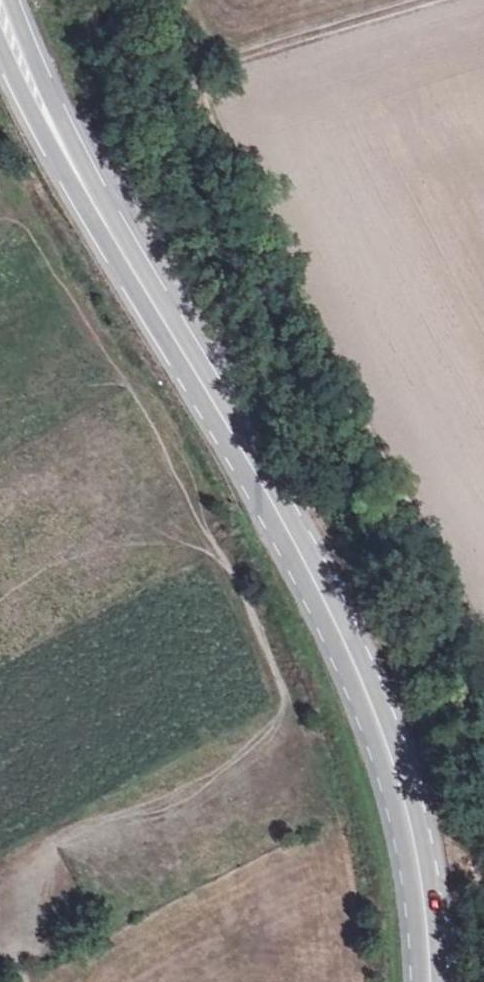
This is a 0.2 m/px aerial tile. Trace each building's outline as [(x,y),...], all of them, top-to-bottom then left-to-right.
[(7,981),(26,981),(37,977),(33,969),(7,981)]
